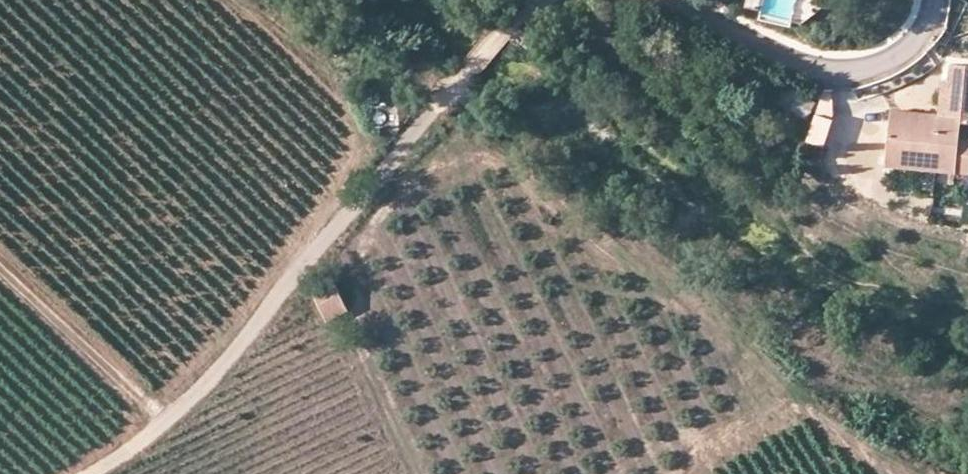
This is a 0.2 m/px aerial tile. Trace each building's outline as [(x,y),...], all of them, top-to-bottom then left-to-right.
[(885,150),(935,155),(934,165),(967,168),(967,132),(959,131),(960,118),(967,119),(967,61),(952,60),(950,77),(942,76),(939,109),(890,104),(885,150)] [(815,102),(793,90),(785,103),(808,115),(815,102)] [(824,143),(832,112),(812,108),(805,138),(824,143)] [(934,165),(935,155),(885,150),(884,159),(934,165)] [(334,279),(315,288),(330,321),(348,312),(334,279)]
